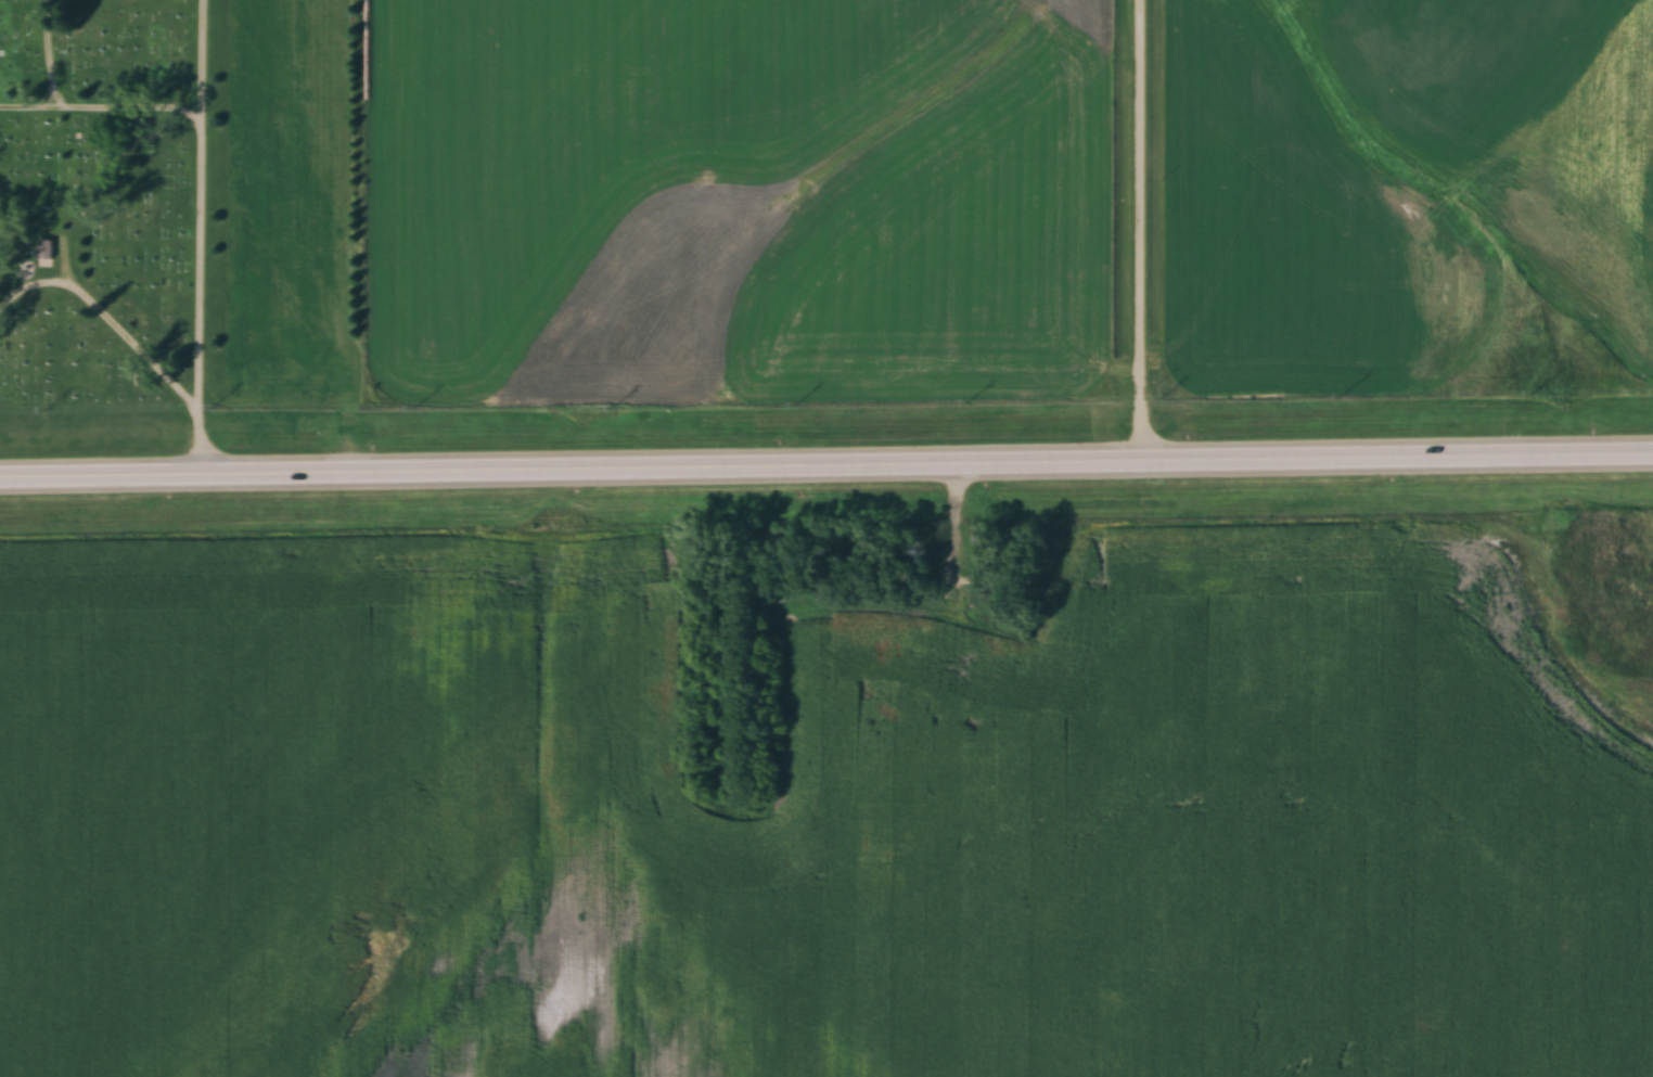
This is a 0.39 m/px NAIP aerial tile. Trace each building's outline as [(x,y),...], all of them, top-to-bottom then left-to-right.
[(52,261),(53,241),(39,240),(38,260),(52,261)]
